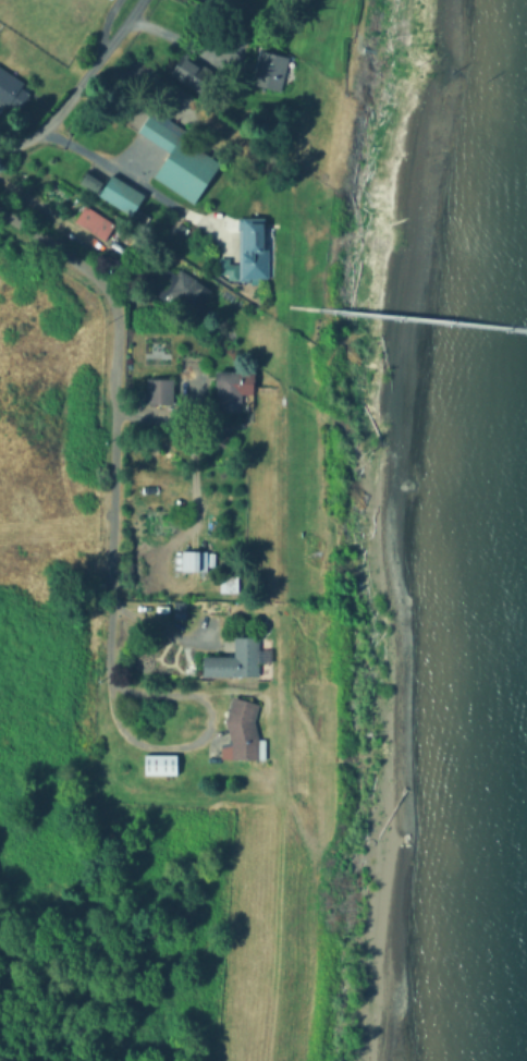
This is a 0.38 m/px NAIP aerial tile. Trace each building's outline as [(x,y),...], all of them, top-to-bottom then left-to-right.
[(291,58),(281,93),(253,84),(262,49),(291,58)] [(179,50),(209,71),(194,94),(163,72),(179,50)] [(16,114),(0,104),(0,67),(33,88),(16,114)] [(222,162),(197,204),(155,179),(171,153),(140,134),(150,119),(222,162)] [(90,169),(111,182),(114,176),(146,196),(133,216),(82,184),(90,169)] [(117,224),(105,242),(75,221),(87,204),(117,224)] [(189,229),(184,236),(176,230),(181,223),(189,229)] [(271,249),(271,279),(245,278),(246,234),(261,234),(261,249),(271,249)] [(238,275),(238,279),(231,279),(231,275),(221,275),(221,258),(230,258),(230,264),(238,264),(238,275)] [(166,267),(177,276),(182,269),(213,290),(196,317),(150,288),(155,279),(168,288),(173,281),(161,273),(166,267)] [(244,374),(244,413),(219,413),(219,374),(244,374)] [(176,378),(176,405),(148,405),(148,378),(176,378)] [(210,550),(210,573),(184,573),(184,550),(210,550)] [(238,575),(238,599),(219,599),(219,575),(238,575)] [(260,639),(260,679),(204,679),(204,658),(236,658),(236,639),(260,639)] [(255,721),(261,744),(268,744),(268,761),(224,761),(224,744),(233,744),(228,724),(235,698),(260,706),(255,721)] [(179,755),(179,776),(146,776),(146,755),(179,755)]
